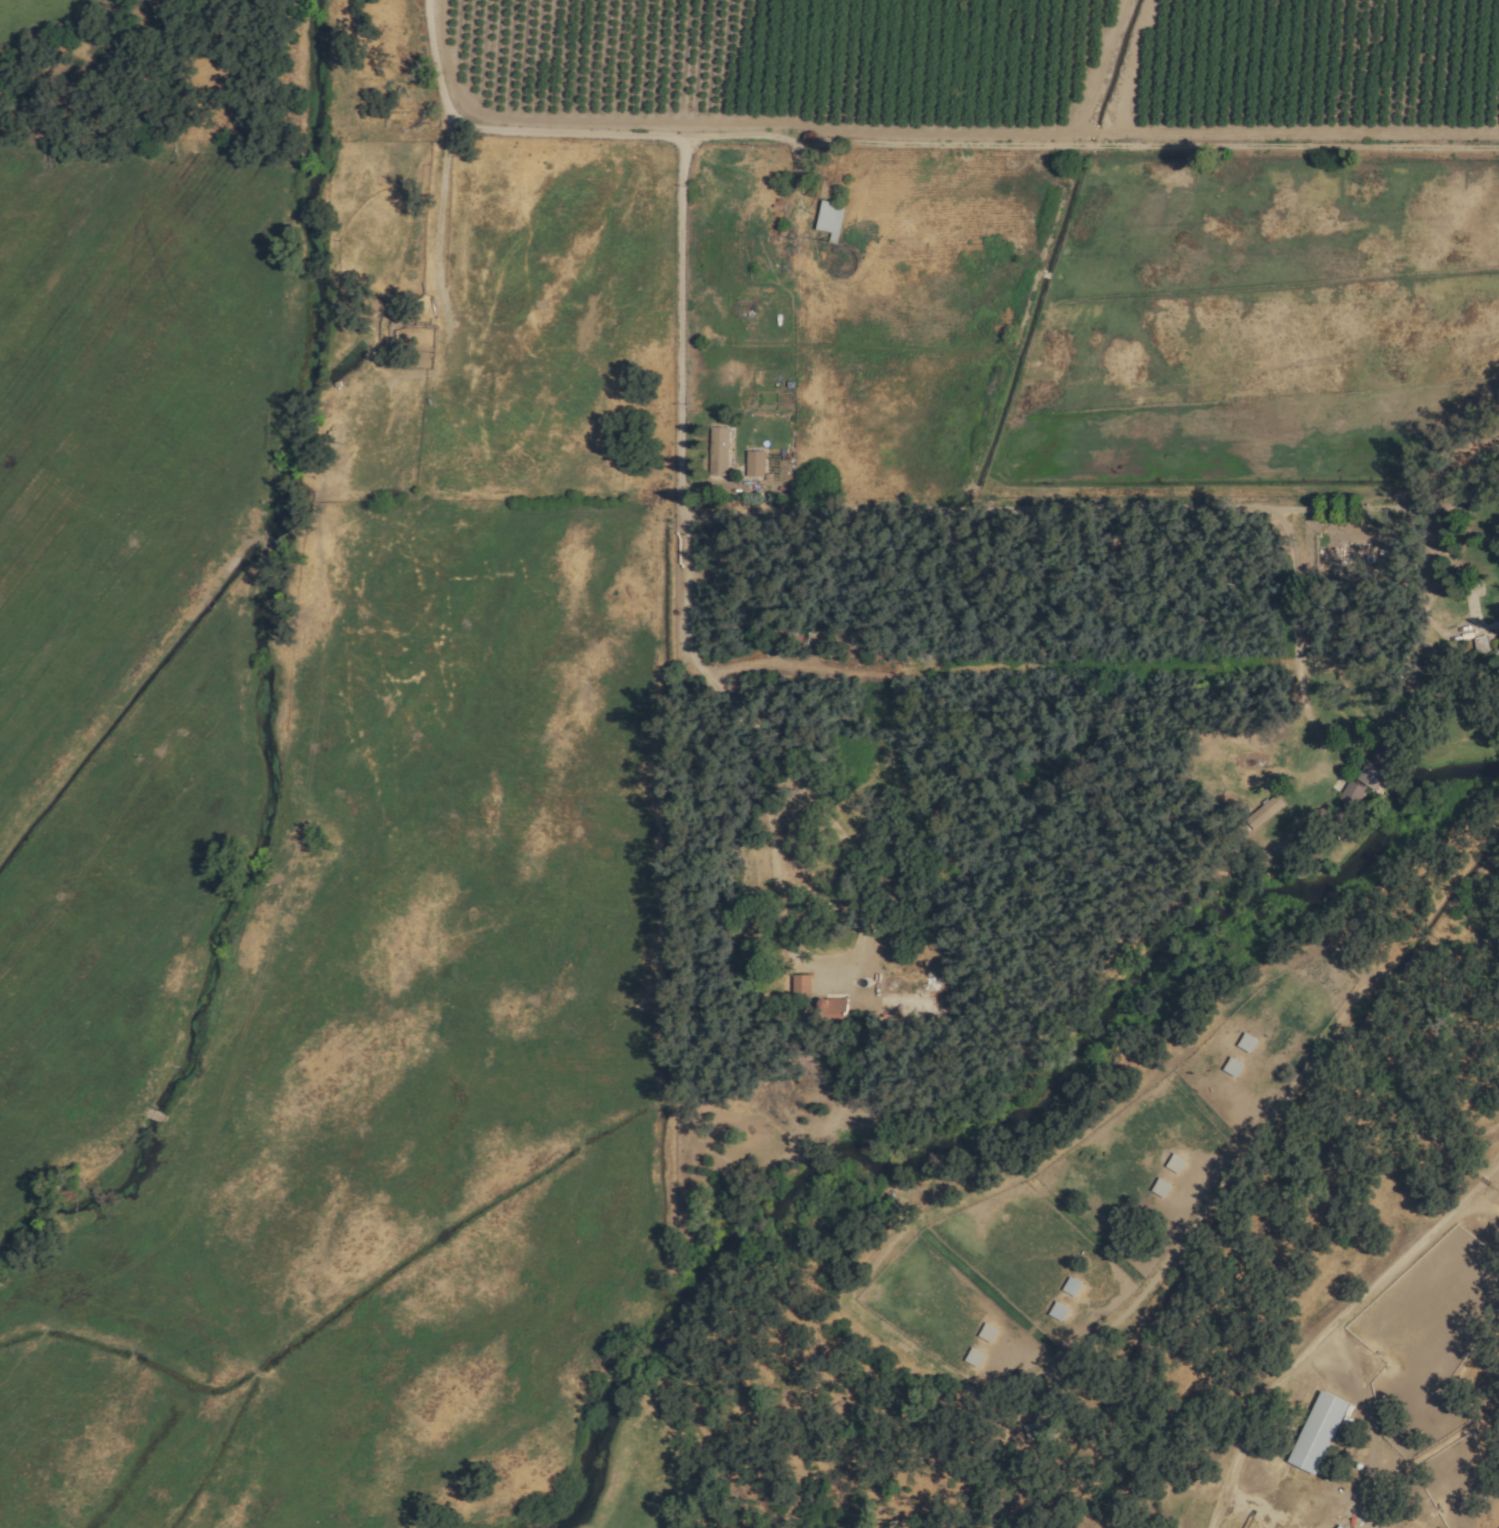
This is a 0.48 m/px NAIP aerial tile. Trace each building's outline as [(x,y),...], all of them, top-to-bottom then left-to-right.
[(813,230),(829,233),(827,243),(835,244),(843,205),(819,200),(813,230)] [(726,469),(727,427),(708,427),(708,469),(726,469)] [(763,451),(743,451),(743,475),(762,476),(763,451)] [(1391,753),(1376,744),(1355,780),(1370,789),(1391,753)] [(1365,791),(1348,780),(1336,799),(1352,810),(1365,791)] [(1149,1193),(1163,1199),(1170,1184),(1155,1178),(1149,1193)] [(983,1354),(968,1348),(962,1363),(977,1369),(983,1354)] [(1340,1414),(1347,1417),(1352,1405),(1316,1390),(1285,1462),(1314,1475),(1340,1414)]
